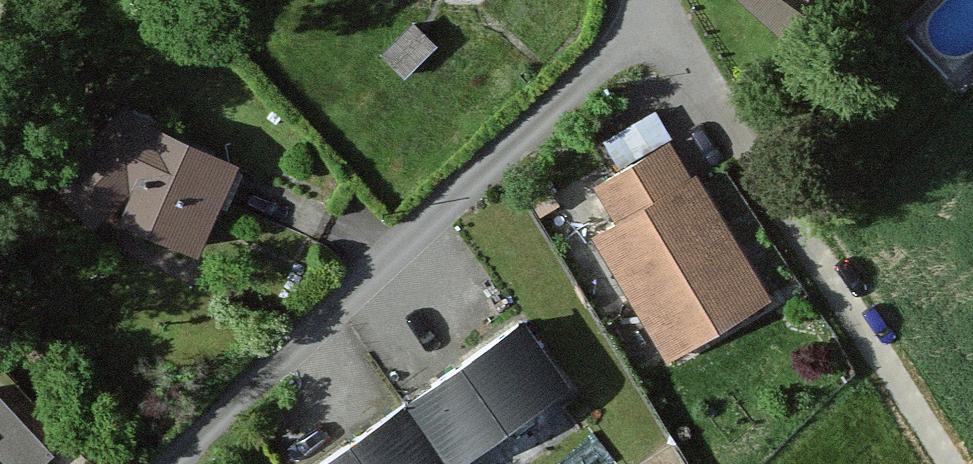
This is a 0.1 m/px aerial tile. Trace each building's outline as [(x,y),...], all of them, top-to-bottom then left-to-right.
[(429,49),(407,28),(375,59),(397,81),(429,49)] [(236,172),(117,115),(40,190),(85,235),(130,192),(114,224),(193,262),(236,172)] [(682,183),(660,146),(586,191),(607,227),(584,240),(659,365),(765,301),(691,178),(682,183)] [(519,322),(443,376),(408,400),(452,463),(457,463),(566,388),(519,322)] [(408,400),(337,450),(317,463),(452,463),(408,400)] [(44,460),(0,412),(0,463),(39,463),(44,460)]
